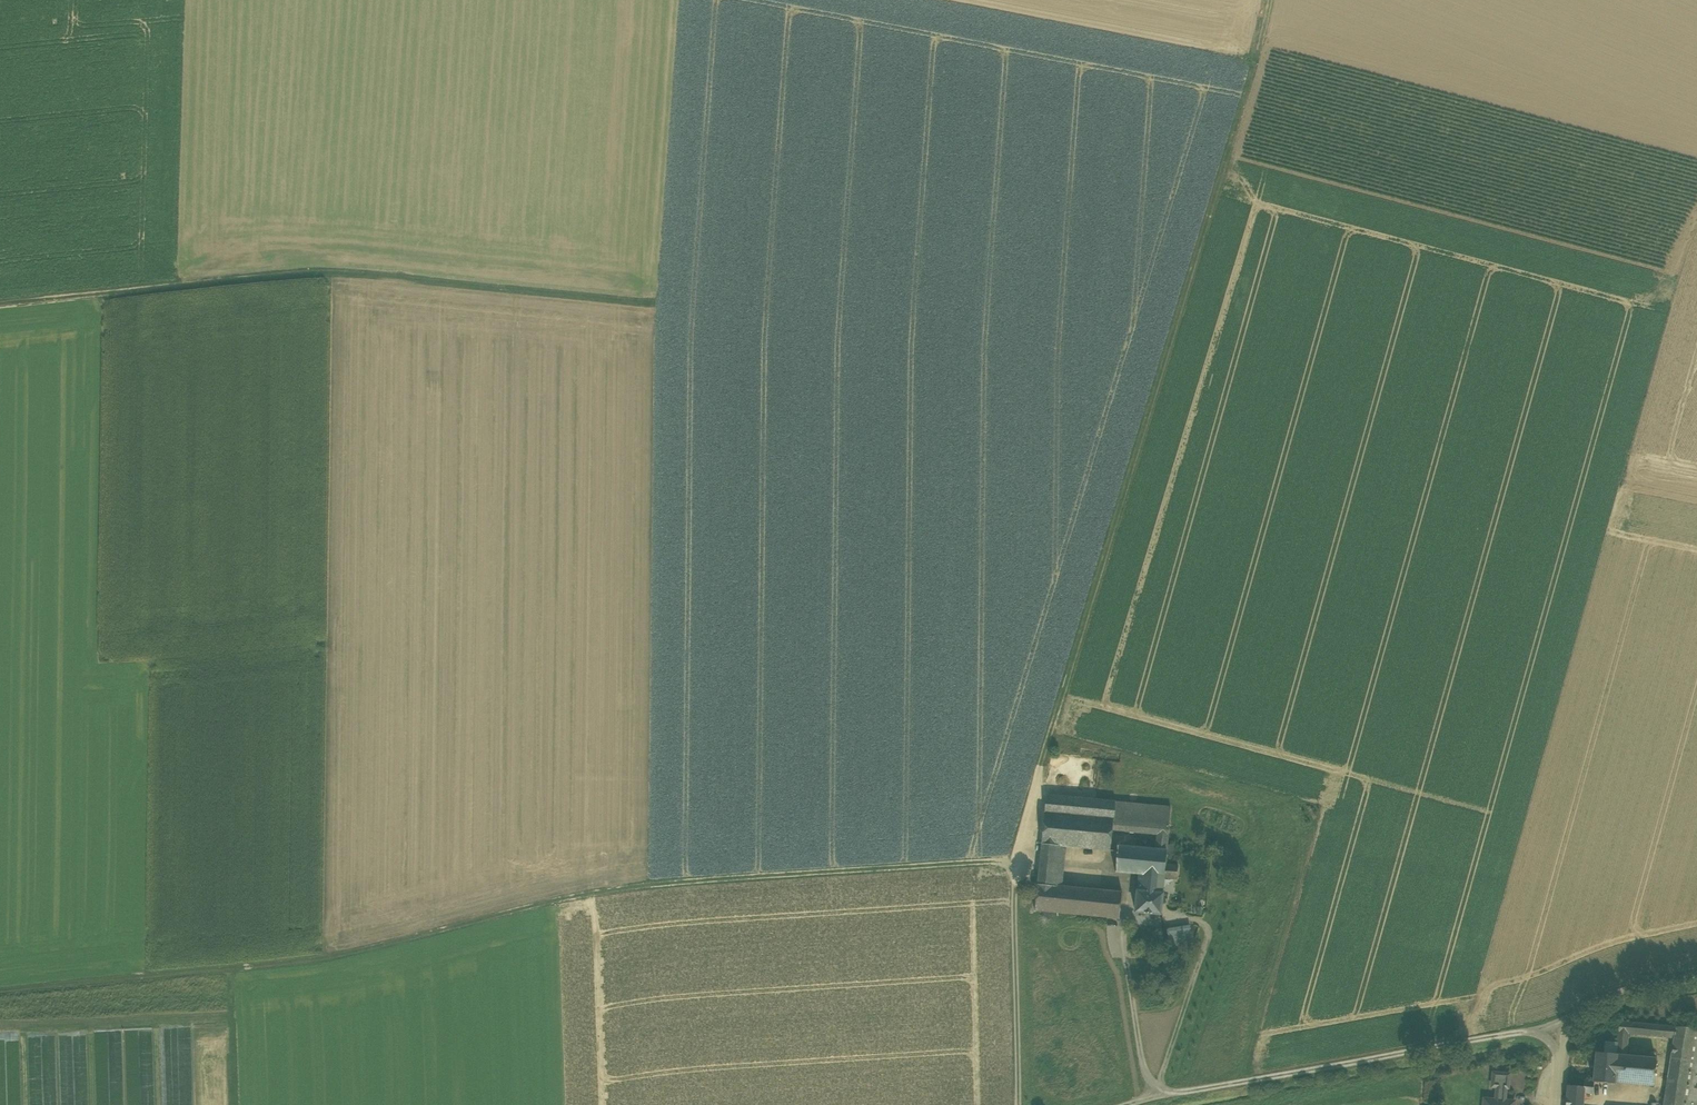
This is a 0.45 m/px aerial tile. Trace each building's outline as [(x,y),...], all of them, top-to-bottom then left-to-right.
[(1047,795),(1045,814),(1114,820),(1116,802),(1047,795)] [(1137,803),(1116,802),(1114,820),(1113,830),(1157,835),(1156,850),(1118,847),(1116,872),(1139,875),(1164,878),(1165,865),(1166,855),(1167,845),(1171,807),(1137,803)] [(1045,814),(1041,856),(1065,858),(1066,847),(1109,851),(1111,844),(1113,830),(1114,820),(1045,814)] [(1176,846),(1167,845),(1166,855),(1175,855),(1176,846)] [(1041,856),(1040,867),(1063,869),(1065,858),(1041,856)] [(1165,865),(1164,878),(1176,879),(1177,866),(1165,865)] [(1062,886),(1063,869),(1040,867),(1035,911),(1113,919),(1119,919),(1122,893),(1062,886)] [(1161,915),(1164,878),(1139,875),(1135,912),(1161,915)] [(1167,930),(1170,949),(1193,946),(1190,927),(1167,930)] [(1616,1055),(1617,1055),(1626,1056),(1628,1034),(1674,1038),(1676,1027),(1619,1021),(1616,1055)] [(1676,1027),(1674,1038),(1664,1104),(1683,1104),(1695,1029),(1676,1027)] [(1695,1029),(1683,1104),(1696,1104),(1696,1029),(1695,1029)] [(1594,1082),(1614,1084),(1614,1080),(1617,1055),(1616,1055),(1595,1053),(1593,1081),(1593,1082),(1594,1082)] [(1656,1059),(1626,1056),(1617,1055),(1614,1080),(1653,1084),(1656,1059)] [(1505,1088),(1508,1088),(1509,1075),(1493,1074),(1492,1087),(1497,1087),(1505,1088)] [(1584,1093),(1593,1094),(1594,1082),(1593,1082),(1593,1081),(1584,1080),(1583,1087),(1584,1087),(1584,1093)] [(1566,1098),(1583,1100),(1584,1093),(1584,1087),(1583,1087),(1567,1085),(1566,1098)] [(1514,1102),(1504,1101),(1505,1088),(1497,1087),(1496,1101),(1484,1100),(1484,1104),(1514,1104),(1514,1102)]
